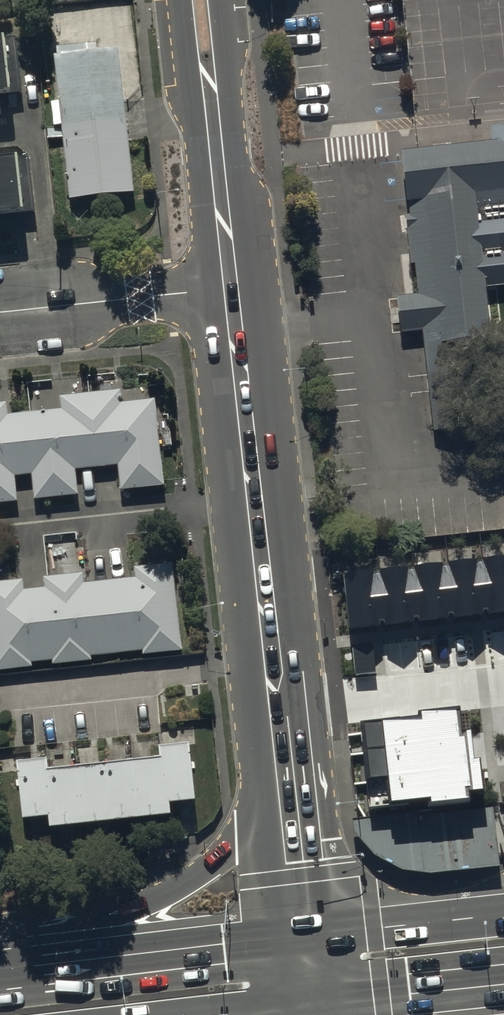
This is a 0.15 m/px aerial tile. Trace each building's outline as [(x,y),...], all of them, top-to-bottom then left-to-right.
[(23,94),(17,37),(6,38),(6,32),(0,32),(0,97),(23,94)] [(57,53),(53,54),(61,126),(127,119),(119,46),(86,50),(85,42),(57,45),(57,53)] [(127,119),(61,126),(69,198),(134,191),(127,119)] [(402,150),(419,294),(399,296),(403,329),(424,327),(436,428),(503,421),(487,286),(503,284),(503,124),(490,126),(492,139),(402,150)] [(0,155),(0,211),(23,208),(17,153),(0,155)] [(0,401),(0,501),(18,499),(15,475),(31,472),(35,498),(78,493),(75,468),(118,464),(121,489),(164,484),(155,398),(122,401),(120,388),(60,395),(61,408),(8,413),(6,400),(0,401)] [(342,561),(349,629),(503,612),(503,542),(342,561)] [(0,580),(0,669),(30,666),(29,660),(52,657),(53,662),(89,658),(89,654),(141,649),(142,654),(183,650),(173,562),(131,567),(132,574),(85,581),(83,571),(43,576),(44,586),(25,589),(24,578),(0,580)] [(419,715),(360,720),(370,806),(430,799),(430,804),(472,799),(471,792),(486,791),(482,756),(475,757),(469,710),(461,710),(460,705),(419,709),(419,715)] [(45,756),(16,759),(23,815),(48,812),(50,827),(172,813),(170,801),(195,798),(188,742),(160,745),(161,755),(47,769),(45,756)] [(493,805),(358,818),(360,832),(365,843),(373,850),(383,859),(397,867),(415,870),(442,872),(501,866),(499,855),(493,805)]
